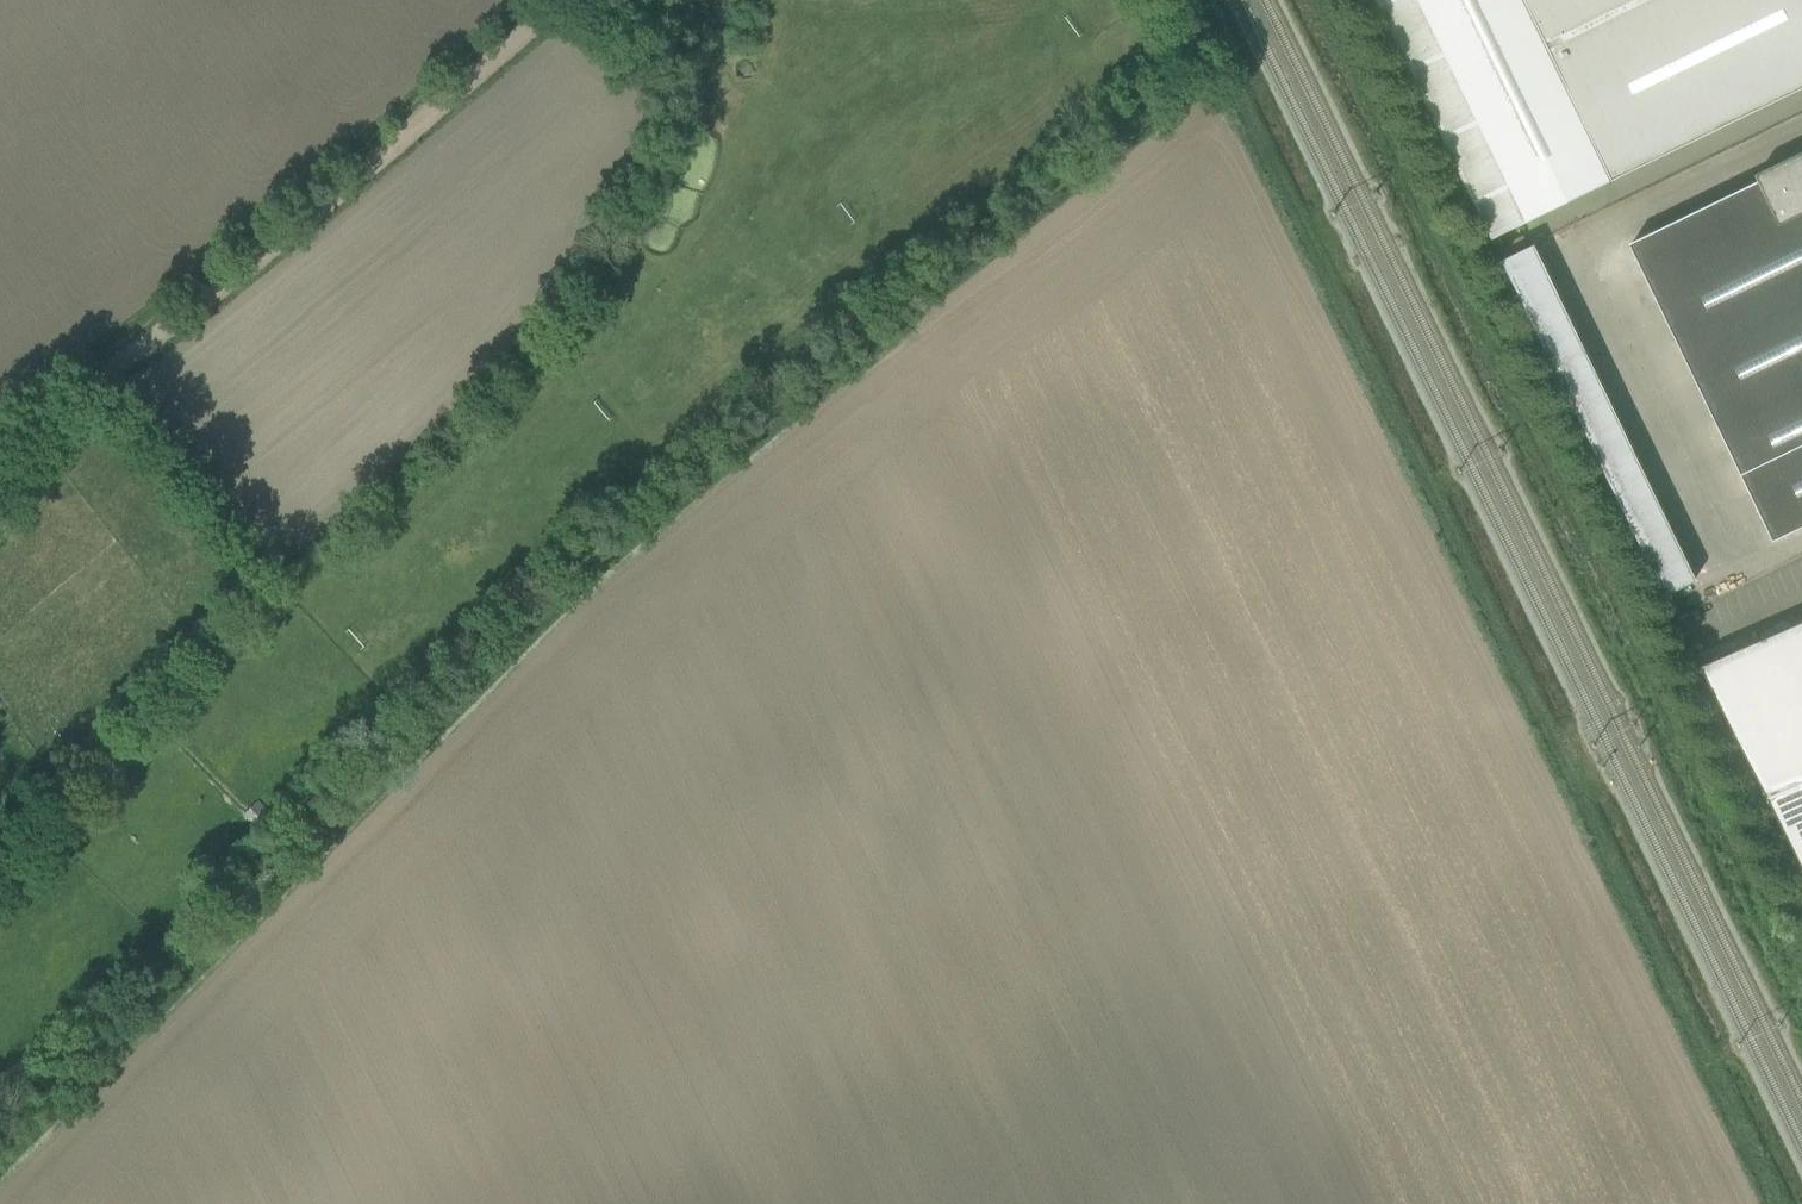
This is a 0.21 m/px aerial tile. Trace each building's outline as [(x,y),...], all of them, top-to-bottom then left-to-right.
[(1609,180),(1521,0),(1364,0),(1482,242),(1609,180)] [(1609,180),(1801,87),(1801,0),(1521,0),(1609,180)] [(1776,541),(1801,528),(1801,153),(1758,174),(1761,181),(1632,243),(1776,541)] [(1645,600),(1679,585),(1524,242),(1491,257),(1645,600)] [(1703,665),(1801,860),(1801,623),(1703,665)] [(276,820),(258,800),(243,814),(261,834),(276,820)]
